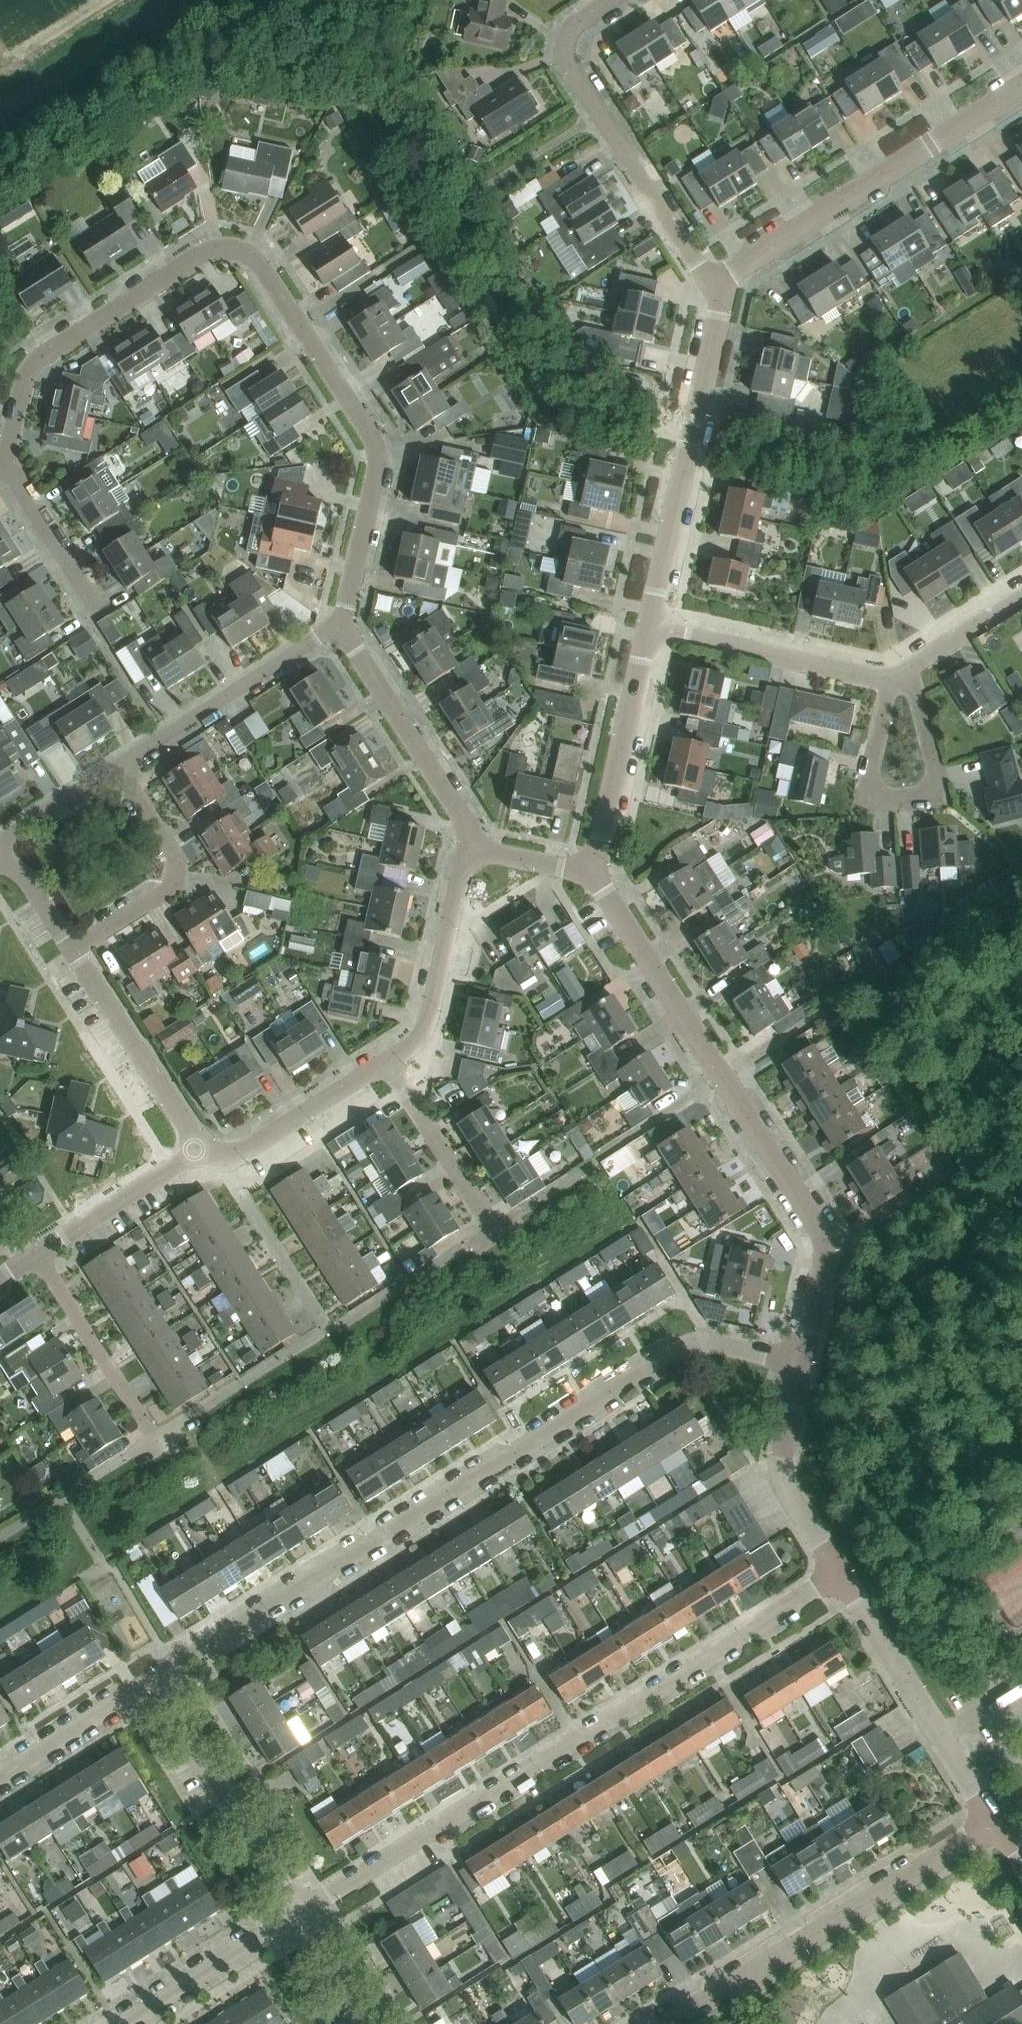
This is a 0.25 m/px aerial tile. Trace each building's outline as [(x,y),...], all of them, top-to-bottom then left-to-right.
[(474,12),(470,11),(464,41),(505,50),(511,20),(502,18),(505,0),(466,0),(476,2),(474,12)] [(728,21),(714,0),(689,0),(692,5),(682,12),(696,33),(706,27),(710,32),(728,21)] [(745,10),(738,0),(714,0),(728,21),(745,10)] [(761,0),(738,0),(745,10),(761,0)] [(830,11),(846,3),(844,0),(824,0),(830,11)] [(956,57),(975,45),(970,38),(984,29),(966,0),(963,0),(950,9),(953,14),(936,25),(956,57)] [(1021,15),(1021,0),(982,0),(977,3),(991,25),(1005,15),(1010,23),(1021,15)] [(634,34),(655,66),(673,54),(672,51),(686,42),(672,21),(658,30),(653,22),(634,34)] [(809,56),(839,38),(829,23),(800,41),(809,56)] [(937,69),(956,57),(936,25),(917,37),(919,40),(904,49),(918,71),(932,62),(937,69)] [(637,77),(655,66),(634,34),(616,46),(620,54),(606,63),(625,93),(640,83),(637,77)] [(766,43),(772,53),(782,47),(775,37),(766,43)] [(763,59),(772,53),(766,43),(756,49),(763,59)] [(863,72),(883,104),(902,92),(897,84),(912,75),(892,45),(877,55),(881,61),(863,72)] [(864,116),(883,104),(863,72),(844,84),(846,87),(832,96),(845,117),(860,108),(864,116)] [(471,78),(444,95),(455,112),(459,110),(468,123),(477,117),(492,139),(517,123),(518,126),(532,117),(536,115),(534,111),(539,107),(529,93),(528,94),(519,79),(515,82),(486,101),(479,90),(471,78)] [(790,118),(810,150),(829,138),(824,131),(839,122),(825,100),(811,109),(809,106),(790,118)] [(792,162),(810,150),(790,118),(771,130),(773,133),(759,142),(773,164),(787,155),(792,162)] [(186,173),(197,166),(182,143),(157,158),(166,173),(145,186),(161,212),(197,189),(186,173)] [(286,182),(293,151),(258,143),(254,164),(229,158),(222,188),(267,198),(271,179),(286,182)] [(1016,149),(1021,156),(1006,165),(1021,190),(1021,145),(1016,149)] [(717,165),(738,196),(756,184),(752,177),(766,168),(752,146),(738,155),(736,153),(717,165)] [(719,208),(738,196),(717,165),(700,176),(696,170),(681,180),(700,210),(714,201),(719,208)] [(981,171),(962,183),(982,215),(990,229),(1014,214),(1009,206),(1019,200),(1000,170),(985,179),(981,171)] [(602,204),(605,201),(591,179),(570,193),(563,181),(537,197),(550,217),(552,216),(560,229),(602,204)] [(321,243),(356,221),(348,208),(344,211),(324,180),(309,190),(313,196),(289,212),(305,236),(313,231),(321,243)] [(982,215),(962,183),(943,195),(948,203),(933,212),(953,242),(977,226),(974,220),(982,215)] [(122,224),(137,214),(121,189),(105,199),(115,215),(74,241),(92,270),(135,244),(122,224)] [(0,203),(0,229),(31,208),(24,198),(21,192),(0,203)] [(389,204),(381,210),(395,230),(404,224),(389,204)] [(560,229),(556,231),(567,249),(571,246),(587,272),(608,259),(595,238),(616,225),(602,204),(560,229)] [(908,218),(889,230),(909,261),(909,262),(915,272),(935,260),(932,255),(946,246),(927,216),(913,225),(908,218)] [(340,233),(346,242),(363,231),(357,222),(340,233)] [(909,262),(909,261),(889,230),(870,241),(875,249),(861,258),(880,288),(895,278),(892,273),(909,262)] [(339,293),(370,272),(362,261),(358,263),(344,241),(310,264),(324,286),(331,281),(339,293)] [(28,311),(70,284),(51,255),(23,273),(24,276),(11,284),(28,311)] [(419,256),(392,273),(400,285),(412,277),(413,279),(427,270),(419,256)] [(816,276),(836,308),(855,296),(854,293),(868,284),(854,262),(840,271),(835,264),(816,276)] [(618,314),(655,322),(660,300),(651,298),(655,282),(620,274),(616,292),(623,293),(618,314)] [(818,320),(836,308),(816,276),(797,288),(802,295),(788,304),(802,326),(816,317),(818,320)] [(190,300),(211,331),(230,319),(236,327),(247,320),(234,300),(223,307),(211,287),(190,300)] [(361,344),(393,324),(386,313),(397,306),(385,287),(365,300),(372,310),(349,325),(361,344)] [(191,344),(211,331),(190,300),(170,313),(183,332),(172,339),(185,359),(196,352),(191,344)] [(446,336),(470,324),(461,306),(437,318),(446,336)] [(650,344),(655,322),(618,314),(614,334),(603,332),(598,355),(636,363),(635,365),(637,365),(642,342),(650,344)] [(393,324),(361,344),(373,363),(396,349),(403,359),(406,364),(426,351),(423,346),(419,340),(411,328),(400,335),(393,324)] [(185,359),(172,339),(161,346),(149,326),(128,339),(149,371),(161,363),(166,372),(185,359)] [(793,379),(798,357),(795,356),(798,340),(771,334),(771,335),(773,336),(770,351),(761,349),(756,371),(793,379)] [(441,374),(436,366),(456,353),(446,338),(426,351),(406,364),(415,378),(392,393),(404,412),(437,392),(430,381),(441,374)] [(129,383),(149,371),(128,339),(108,352),(121,372),(110,379),(123,399),(134,392),(129,383)] [(233,350),(236,361),(253,357),(250,346),(233,350)] [(793,379),(756,371),(751,393),(760,394),(756,410),(755,409),(754,410),(791,419),(795,401),(808,384),(809,383),(793,379)] [(263,415),(295,395),(281,373),(265,383),(257,372),(225,392),(238,413),(255,403),(263,415)] [(105,397),(101,396),(104,384),(81,379),(78,391),(55,386),(50,410),(87,418),(89,404),(103,407),(105,397)] [(437,392),(404,412),(416,431),(439,417),(446,427),(466,414),(459,403),(448,410),(437,392)] [(295,395),(263,415),(270,428),(256,437),(269,458),(300,438),(292,427),(308,417),(295,395)] [(82,441),(87,418),(50,410),(45,433),(68,438),(65,450),(89,455),(91,443),(82,441)] [(523,466),(528,443),(497,436),(492,459),(523,466)] [(574,482),(578,483),(620,493),(625,471),(624,471),(600,466),(603,454),(578,448),(574,467),(577,468),(574,482)] [(421,458),(416,480),(466,491),(470,492),(478,456),(451,450),(448,464),(421,458)] [(120,486),(102,458),(88,465),(72,476),(78,486),(66,494),(78,513),(120,486)] [(1017,545),(1021,542),(1021,479),(1021,478),(1000,491),(1001,492),(988,500),(997,513),(1017,545)] [(276,519),(316,528),(321,503),(305,499),(308,487),(275,479),(270,502),(280,504),(277,519),(276,519)] [(459,526),(466,491),(416,480),(411,502),(438,508),(435,520),(459,526)] [(724,513),(758,521),(761,509),(770,511),(775,487),(752,482),(749,495),(729,490),(724,513)] [(616,515),(620,493),(578,483),(573,504),(570,503),(567,516),(588,521),(590,509),(614,514),(614,515),(616,515)] [(120,486),(78,513),(90,532),(102,524),(109,534),(133,519),(123,504),(129,500),(120,486)] [(1017,545),(997,513),(984,521),(975,507),(954,520),(975,552),(986,545),(995,559),(1017,545)] [(229,539),(232,513),(219,512),(216,537),(229,539)] [(251,513),(251,514),(256,515),(252,533),(259,539),(262,540),(258,555),(256,568),(288,575),(291,562),(294,550),(310,553),(316,528),(276,519),(277,519),(251,513)] [(756,533),(758,521),(724,513),(719,536),(739,540),(736,553),(760,558),(765,535),(756,533)] [(855,515),(857,542),(875,541),(874,514),(855,515)] [(115,571),(144,552),(135,538),(142,534),(133,519),(109,534),(116,544),(103,552),(115,571)] [(926,558),(946,590),(968,576),(959,562),(971,554),(951,522),(930,536),(938,550),(926,558)] [(8,538),(0,525),(0,543),(8,538)] [(568,563),(603,571),(608,549),(607,549),(583,544),(585,532),(561,526),(556,545),(571,548),(568,563)] [(399,557),(434,565),(438,544),(456,547),(458,535),(435,530),(432,542),(404,535),(399,557)] [(20,557),(8,538),(0,543),(0,570),(20,557)] [(169,556),(160,562),(153,566),(144,552),(115,571),(127,590),(139,582),(146,592),(178,571),(169,556)] [(946,590),(926,558),(913,566),(904,552),(888,562),(890,577),(904,597),(915,590),(924,604),(946,590)] [(539,568),(554,570),(556,555),(541,553),(539,568)] [(757,571),(760,558),(736,553),(734,565),(713,561),(708,586),(742,594),(748,568),(757,571)] [(448,568),(434,565),(399,557),(394,579),(423,585),(421,597),(444,602),(447,590),(444,589),(448,568)] [(603,571),(568,563),(558,561),(555,576),(550,574),(546,593),(570,599),(573,587),(597,592),(597,593),(598,593),(603,571)] [(835,622),(842,590),(819,584),(822,570),(810,568),(805,591),(817,594),(811,617),(835,622)] [(256,574),(252,577),(250,573),(229,587),(239,602),(231,607),(250,637),(269,625),(262,615),(273,608),(266,598),(277,590),(256,574)] [(842,590),(835,622),(858,628),(864,604),(875,607),(881,578),(869,576),(868,581),(858,578),(855,592),(842,590)] [(51,605),(39,586),(16,601),(9,590),(0,596),(0,611),(7,607),(19,626),(51,605)] [(250,637),(231,607),(225,598),(207,610),(203,604),(192,610),(205,630),(215,624),(231,649),(250,637)] [(14,643),(20,651),(27,662),(47,649),(40,639),(63,624),(51,605),(19,626),(25,636),(14,643)] [(415,667),(445,648),(457,640),(451,630),(453,628),(442,610),(421,623),(428,633),(403,648),(415,667)] [(166,648),(186,678),(204,666),(188,641),(198,634),(183,611),(173,617),(185,636),(167,648),(166,648)] [(558,648),(593,655),(598,633),(596,633),(596,634),(572,628),(575,616),(550,611),(547,624),(543,623),(538,644),(558,648)] [(90,629),(69,635),(75,655),(96,649),(90,629)] [(166,648),(167,648),(158,635),(140,647),(136,641),(126,648),(141,671),(151,665),(167,690),(186,678),(166,648)] [(458,680),(478,667),(472,657),(457,667),(445,648),(415,667),(427,686),(452,670),(458,680)] [(588,678),(593,655),(558,648),(553,669),(538,665),(536,678),(574,687),(576,675),(587,677),(588,678)] [(451,725),(481,706),(475,695),(490,685),(478,667),(458,680),(464,690),(439,706),(451,725)] [(945,683),(967,717),(982,708),(987,716),(1007,704),(994,683),(984,690),(969,667),(945,683)] [(719,700),(724,677),(689,670),(684,692),(719,700)] [(302,711),(332,691),(320,673),(290,692),(302,711)] [(101,713),(113,705),(100,684),(69,704),(75,714),(94,743),(113,731),(101,713)] [(766,687),(761,709),(774,712),(779,689),(766,687)] [(848,734),(854,706),(779,689),(768,738),(784,742),(789,721),(848,734)] [(289,719),(301,737),(299,739),(305,749),(326,736),(319,726),(344,710),(332,691),(302,711),(289,719)] [(714,722),(719,700),(684,692),(679,715),(699,720),(697,732),(720,737),(723,725),(714,722)] [(481,706),(451,725),(470,754),(515,725),(508,714),(493,724),(481,706)] [(94,743),(75,714),(65,720),(60,711),(39,724),(52,744),(63,737),(75,755),(94,743)] [(233,729),(245,748),(255,741),(243,722),(233,729)] [(1,805),(26,789),(10,764),(20,758),(1,727),(0,728),(0,804),(1,805)] [(717,750),(720,737),(697,732),(694,744),(674,740),(669,763),(703,770),(708,748),(717,750)] [(341,775),(372,755),(359,734),(336,749),(329,738),(309,752),(321,770),(333,763),(341,775)] [(177,798),(211,777),(203,765),(216,758),(205,740),(185,753),(191,762),(165,778),(177,798)] [(828,764),(806,759),(809,747),(784,742),(779,765),(794,768),(787,800),(818,807),(828,764)] [(843,760),(860,760),(860,744),(844,743),(843,760)] [(553,820),(555,808),(570,811),(583,750),(560,745),(552,783),(539,780),(531,815),(553,820)] [(52,770),(60,765),(49,746),(41,751),(52,770)] [(992,824),(1021,816),(1021,783),(1018,784),(1009,749),(982,756),(991,791),(984,793),(992,824)] [(531,815),(539,780),(523,777),(527,758),(510,754),(504,779),(516,781),(509,810),(531,815)] [(369,801),(363,791),(386,776),(372,755),(341,775),(349,788),(337,796),(338,798),(322,808),(333,825),(369,801)] [(700,782),(703,770),(669,763),(664,785),(684,790),(681,802),(705,808),(710,784),(700,782)] [(222,810),(241,798),(230,780),(218,788),(211,777),(177,798),(190,818),(216,801),(222,810)] [(253,784),(242,791),(251,807),(262,801),(253,784)] [(213,855),(247,834),(240,822),(252,815),(241,798),(222,810),(227,819),(201,835),(213,855)] [(384,843),(419,851),(424,829),(395,823),(397,812),(373,806),(369,824),(387,828),(384,843)] [(922,870),(957,868),(957,867),(974,866),(972,841),(955,842),(955,835),(945,835),(945,829),(919,831),(922,870)] [(252,858),(257,865),(258,867),(278,855),(266,837),(254,845),(247,834),(213,855),(226,874),(252,858)] [(871,888),(895,887),(893,859),(879,860),(877,834),(851,836),(852,842),(842,843),(843,857),(835,858),(829,862),(830,870),(837,874),(844,873),(845,876),(870,874),(871,888)] [(414,873),(419,851),(384,843),(380,859),(362,854),(358,872),(383,877),(385,866),(414,873)] [(713,877),(704,863),(707,861),(698,846),(677,860),(683,870),(658,885),(670,904),(713,877)] [(920,894),(918,857),(902,857),(904,895),(920,894)] [(380,889),(383,877),(358,872),(354,889),(373,893),(369,909),(404,916),(409,895),(380,889)] [(724,888),(721,890),(713,877),(670,904),(682,923),(706,907),(713,917),(734,903),(724,888)] [(289,913),(291,902),(246,891),(243,905),(259,909),(262,910),(267,908),(269,908),(289,913)] [(751,908),(772,900),(768,891),(748,898),(751,908)] [(253,934),(240,915),(231,921),(214,895),(194,908),(216,941),(224,953),(253,934)] [(743,918),(742,916),(752,910),(744,897),(734,903),(713,917),(719,926),(694,942),(706,961),(736,941),(728,928),(743,918)] [(205,949),(216,941),(194,908),(175,921),(192,947),(183,952),(196,972),(213,961),(205,949)] [(399,938),(404,916),(369,909),(366,924),(347,920),(344,937),(368,943),(371,932),(399,938)] [(518,921),(538,952),(551,944),(561,959),(576,950),(563,928),(553,934),(537,909),(518,921)] [(524,960),(538,952),(518,921),(500,933),(516,958),(506,964),(519,986),(534,976),(524,960)] [(196,972),(183,952),(174,958),(157,932),(138,945),(160,978),(171,971),(179,983),(196,972)] [(284,948),(314,954),(317,941),(286,935),(284,948)] [(366,954),(368,943),(344,937),(340,955),(343,956),(340,971),(355,974),(390,982),(394,960),(366,954)] [(749,973),(762,965),(770,960),(761,945),(745,955),(736,941),(706,961),(718,979),(743,963),(749,973)] [(148,986),(160,978),(138,945),(118,957),(135,983),(126,989),(139,1009),(156,998),(148,986)] [(732,1002),(743,1019),(773,1000),(765,986),(772,981),(762,965),(749,973),(734,983),(742,995),(732,1002)] [(210,990),(222,984),(214,970),(202,976),(210,990)] [(385,1003),(390,982),(355,974),(351,989),(333,985),(329,1003),(354,1008),(356,997),(385,1003)] [(253,978),(229,993),(238,1006),(262,991),(253,978)] [(55,1037),(35,1032),(37,1024),(21,1021),(27,993),(8,989),(7,994),(0,993),(0,1055),(42,1064),(44,1054),(51,1056),(55,1037)] [(465,1021),(497,1028),(501,1007),(509,1009),(512,997),(489,991),(486,1003),(470,999),(465,1021)] [(582,1041),(593,1034),(623,1015),(612,996),(587,1012),(581,1002),(559,1015),(569,1031),(574,1028),(582,1041)] [(801,1006),(790,1013),(780,996),(773,1000),(743,1019),(755,1037),(773,1025),(779,1035),(808,1017),(801,1006)] [(289,1033),(308,1062),(326,1050),(315,1032),(326,1025),(311,1002),(292,1014),(300,1026),(289,1033)] [(152,1032),(164,1024),(152,1007),(141,1015),(152,1032)] [(595,1072),(617,1059),(611,1049),(635,1033),(623,1015),(593,1034),(602,1047),(586,1057),(595,1072)] [(186,1017),(156,1036),(166,1052),(196,1033),(186,1017)] [(497,1028),(465,1021),(460,1043),(469,1045),(467,1057),(497,1063),(505,1030),(497,1028)] [(308,1062),(289,1033),(278,1040),(270,1028),(252,1040),(267,1063),(277,1056),(289,1074),(308,1062)] [(789,1093),(795,1089),(825,1068),(819,1059),(823,1056),(825,1052),(831,1049),(825,1040),(810,1050),(802,1037),(785,1048),(793,1060),(781,1068),(790,1080),(783,1084),(789,1093)] [(223,1074),(242,1104),(261,1092),(250,1074),(260,1068),(245,1044),(226,1056),(234,1068),(223,1074)] [(629,1090),(659,1071),(648,1052),(623,1068),(617,1059),(595,1072),(605,1087),(621,1077),(629,1090)] [(457,1081),(482,1076),(485,1065),(462,1059),(457,1081)] [(837,1073),(843,1069),(838,1060),(825,1068),(795,1089),(802,1100),(796,1104),(802,1113),(808,1109),(838,1089),(831,1079),(835,1076),(837,1073)] [(242,1104),(223,1074),(213,1081),(206,1069),(187,1081),(202,1105),(212,1098),(224,1116),(242,1104)] [(631,1129),(653,1115),(646,1106),(671,1090),(659,1071),(629,1090),(638,1104),(622,1114),(631,1129)] [(482,1076),(457,1081),(469,1099),(489,1087),(482,1076)] [(851,1110),(851,1109),(844,1098),(848,1096),(849,1093),(856,1089),(851,1080),(838,1089),(808,1109),(815,1121),(809,1125),(815,1134),(821,1129),(851,1110)] [(112,1149),(116,1131),(96,1126),(98,1119),(82,1115),(88,1088),(69,1083),(67,1089),(57,1087),(44,1147),(104,1159),(107,1148),(112,1149)] [(469,1144),(497,1127),(485,1108),(492,1104),(485,1094),(465,1106),(471,1117),(457,1126),(469,1144)] [(8,1118),(18,1112),(7,1095),(0,1099),(0,1106),(8,1118)] [(851,1110),(821,1129),(828,1141),(822,1145),(828,1153),(864,1130),(857,1119),(860,1117),(862,1114),(869,1109),(864,1101),(851,1109),(851,1110)] [(369,1157),(399,1138),(387,1119),(360,1136),(355,1127),(334,1140),(341,1150),(358,1140),(369,1157)] [(481,1163),(508,1145),(508,1144),(497,1127),(469,1144),(481,1163)] [(701,1151),(702,1152),(708,1148),(703,1139),(696,1143),(688,1130),(644,1158),(650,1166),(657,1162),(660,1162),(664,1160),(670,1170),(701,1151)] [(381,1175),(410,1156),(399,1138),(369,1157),(358,1164),(362,1170),(373,1163),(381,1175)] [(492,1181),(527,1159),(529,1158),(517,1139),(508,1144),(508,1145),(481,1163),(492,1181)] [(890,1170),(889,1170),(884,1161),(886,1160),(887,1156),(895,1151),(890,1143),(846,1171),(854,1183),(848,1187),(853,1195),(859,1191),(890,1170)] [(684,1191),(715,1171),(721,1168),(715,1159),(709,1163),(702,1152),(701,1151),(670,1170),(658,1178),(663,1187),(671,1183),(674,1182),(677,1180),(683,1190),(684,1191)] [(396,1192),(422,1175),(410,1156),(381,1175),(392,1192),(371,1205),(378,1216),(381,1214),(402,1201),(396,1192)] [(525,1200),(545,1188),(527,1159),(492,1181),(504,1199),(519,1190),(525,1200)] [(890,1170),(859,1191),(867,1203),(861,1207),(866,1216),(889,1201),(896,1211),(916,1199),(909,1187),(902,1191),(895,1180),(898,1179),(901,1175),(907,1171),(902,1162),(889,1170),(890,1170)] [(283,1210),(327,1182),(323,1175),(311,1182),(303,1169),(270,1190),(283,1210)] [(727,1191),(728,1192),(734,1188),(728,1180),(722,1183),(715,1171),(684,1191),(683,1190),(671,1198),(676,1207),(683,1202),(686,1203),(690,1200),(696,1211),(697,1212),(727,1191)] [(295,1229),(328,1208),(320,1195),(331,1188),(327,1182),(283,1210),(295,1229)] [(169,1243),(218,1211),(205,1191),(171,1212),(180,1225),(164,1235),(169,1243)] [(735,1203),(728,1192),(727,1191),(697,1212),(696,1211),(684,1219),(689,1227),(696,1223),(700,1223),(703,1221),(710,1232),(747,1208),(741,1199),(735,1203)] [(416,1231),(446,1212),(434,1193),(407,1210),(402,1201),(381,1214),(388,1224),(405,1213),(416,1231)] [(308,1248),(352,1220),(347,1214),(336,1221),(328,1208),(295,1229),(308,1248)] [(198,1253),(231,1232),(218,1211),(169,1243),(173,1250),(189,1240),(198,1253)] [(417,1269),(437,1256),(431,1247),(458,1231),(446,1212),(416,1231),(427,1248),(410,1259),(417,1269)] [(320,1267),(352,1247),(344,1234),(356,1227),(352,1220),(308,1248),(320,1267)] [(630,1236),(644,1258),(655,1251),(641,1229),(630,1236)] [(210,1273),(244,1252),(231,1232),(198,1253),(210,1273)] [(613,1246),(619,1255),(632,1247),(626,1238),(613,1246)] [(713,1263),(711,1273),(725,1276),(726,1275),(762,1284),(765,1270),(771,1271),(773,1261),(748,1255),(750,1243),(726,1238),(724,1250),(731,1252),(728,1265),(724,1264),(720,1265),(713,1263)] [(613,1246),(600,1254),(606,1264),(619,1255),(613,1246)] [(141,1250),(125,1260),(116,1247),(83,1268),(96,1289),(130,1268),(135,1264),(146,1257),(141,1250)] [(332,1287),(376,1259),(372,1252),(360,1259),(352,1247),(320,1267),(332,1287)] [(223,1293),(257,1272),(244,1252),(210,1273),(223,1293)] [(369,1272),(380,1265),(386,1261),(382,1255),(376,1259),(332,1287),(345,1306),(377,1286),(369,1272)] [(146,1257),(135,1264),(139,1272),(150,1265),(146,1257)] [(587,1275),(581,1266),(570,1272),(576,1282),(587,1275)] [(653,1310),(666,1302),(675,1296),(656,1266),(634,1280),(653,1310)] [(109,1309),(142,1288),(130,1268),(96,1289),(109,1309)] [(194,1283),(205,1276),(201,1269),(190,1276),(194,1283)] [(236,1313),(269,1292),(257,1272),(223,1293),(236,1313)] [(563,1290),(576,1282),(570,1272),(557,1281),(563,1290)] [(769,1286),(762,1284),(726,1275),(725,1276),(723,1288),(720,1288),(714,1288),(708,1286),(706,1296),(756,1308),(759,1294),(767,1295),(769,1286)] [(205,1276),(194,1283),(199,1290),(210,1284),(205,1276)] [(631,1323),(653,1310),(634,1280),(613,1293),(631,1323)] [(122,1329),(155,1308),(142,1288),(109,1309),(122,1329)] [(160,1305),(171,1298),(167,1291),(156,1298),(160,1305)] [(527,1299),(533,1308),(546,1300),(541,1291),(527,1299)] [(249,1334),(282,1313),(269,1292),(236,1313),(249,1334)] [(610,1336),(631,1323),(613,1293),(591,1306),(610,1336)] [(0,1318),(0,1339),(5,1347),(19,1338),(18,1338),(45,1320),(31,1298),(0,1318)] [(171,1298),(160,1305),(165,1312),(176,1305),(171,1298)] [(520,1316),(533,1308),(527,1299),(514,1307),(520,1316)] [(588,1349),(610,1336),(591,1306),(570,1319),(588,1349)] [(135,1349),(168,1328),(155,1308),(122,1329),(135,1349)] [(220,1324),(231,1317),(226,1309),(216,1316),(220,1324)] [(282,1313),(249,1334),(262,1354),(296,1333),(282,1313)] [(231,1317),(220,1324),(225,1331),(236,1324),(231,1317)] [(484,1325),(490,1335),(503,1327),(498,1317),(484,1325)] [(566,1363),(588,1349),(570,1319),(548,1333),(566,1363)] [(477,1343),(490,1335),(484,1325),(471,1333),(477,1343)] [(148,1370),(181,1348),(168,1328),(135,1349),(148,1370)] [(186,1345),(197,1338),(192,1331),(182,1338),(186,1345)] [(545,1376),(566,1363),(548,1333),(527,1346),(545,1376)] [(30,1383),(70,1358),(57,1338),(33,1354),(26,1344),(4,1358),(15,1375),(22,1371),(30,1383)] [(197,1338),(186,1345),(191,1353),(202,1346),(197,1338)] [(524,1389),(545,1376),(527,1346),(505,1359),(524,1389)] [(161,1390),(194,1369),(181,1348),(148,1370),(161,1390)] [(246,1365),(257,1358),(252,1350),(242,1357),(246,1365)] [(426,1362),(431,1369),(433,1372),(446,1364),(440,1353),(426,1362)] [(42,1418),(47,1415),(65,1404),(58,1394),(82,1378),(70,1358),(30,1383),(38,1396),(31,1400),(42,1418)] [(502,1403),(524,1389),(505,1359),(483,1373),(502,1403)] [(433,1372),(431,1369),(426,1362),(413,1370),(420,1380),(433,1372)] [(194,1369),(161,1390),(174,1411),(207,1390),(194,1369)] [(212,1386),(223,1379),(218,1372),(208,1379),(212,1386)] [(384,1389),(390,1399),(403,1390),(397,1380),(384,1389)] [(377,1407),(390,1399),(384,1389),(371,1397),(377,1407)] [(454,1407),(473,1437),(495,1423),(477,1393),(454,1407)] [(78,1437),(108,1418),(95,1399),(78,1409),(72,1399),(65,1404),(47,1415),(60,1435),(72,1427),(78,1437)] [(452,1450),(473,1437),(454,1407),(433,1420),(452,1450)] [(663,1421),(682,1451),(704,1437),(685,1407),(663,1421)] [(341,1416),(347,1426),(361,1417),(355,1408),(341,1416)] [(334,1434),(347,1426),(341,1416),(328,1425),(334,1434)] [(90,1472),(110,1459),(104,1449),(120,1438),(108,1418),(78,1437),(85,1448),(75,1455),(80,1464),(83,1462),(90,1472)] [(430,1463),(452,1450),(433,1420),(412,1433),(430,1463)] [(661,1464),(682,1451),(663,1421),(642,1434),(661,1464)] [(409,1477),(430,1463),(412,1433),(390,1447),(409,1477)] [(639,1478),(661,1464),(642,1434),(620,1448),(639,1478)] [(284,1453),(290,1462),(303,1454),(297,1445),(284,1453)] [(388,1490),(409,1477),(390,1447),(369,1460),(388,1490)] [(617,1491),(639,1478),(620,1448),(599,1461),(617,1491)] [(365,1504),(388,1490),(369,1460),(347,1474),(365,1504)] [(605,1499),(617,1491),(599,1461),(577,1474),(596,1504),(604,1516),(612,1511),(605,1499)] [(707,1491),(729,1477),(721,1464),(698,1478),(707,1491)] [(241,1480),(247,1489),(260,1481),(254,1471),(241,1480)] [(575,1518),(596,1504),(577,1474),(556,1488),(575,1518)] [(234,1497),(247,1489),(241,1480),(228,1488),(234,1497)] [(311,1496),(330,1526),(352,1512),(333,1482),(311,1496)] [(719,1507),(739,1494),(732,1483),(712,1495),(719,1507)] [(686,1504),(697,1496),(692,1486),(679,1494),(686,1504)] [(552,1532),(575,1518),(556,1488),(534,1502),(552,1532)] [(671,1513),(686,1504),(679,1494),(665,1502),(671,1513)] [(725,1516),(745,1504),(739,1494),(719,1507),(725,1516)] [(308,1539),(330,1526),(311,1496),(289,1509),(308,1539)] [(198,1506),(204,1516),(217,1507),(211,1498),(198,1506)] [(699,1502),(685,1511),(694,1524),(708,1515),(699,1502)] [(494,1517),(513,1547),(535,1533),(516,1503),(494,1517)] [(731,1526),(751,1513),(745,1504),(725,1516),(731,1526)] [(198,1506),(185,1514),(191,1524),(204,1516),(198,1506)] [(287,1553),(308,1539),(289,1509),(268,1523),(287,1553)] [(642,1531),(654,1523),(649,1513),(636,1521),(642,1531)] [(737,1535),(757,1523),(751,1513),(731,1526),(737,1535)] [(664,1525),(672,1538),(687,1529),(678,1516),(664,1525)] [(492,1560),(513,1547),(494,1517),(473,1530),(492,1560)] [(629,1539),(642,1531),(636,1521),(622,1529),(629,1539)] [(265,1566),(287,1553),(268,1523),(247,1536),(265,1566)] [(743,1545),(763,1532),(757,1523),(737,1535),(743,1545)] [(155,1533),(162,1543),(175,1534),(168,1524),(155,1533)] [(658,1547),(672,1538),(664,1525),(649,1534),(658,1547)] [(471,1574),(492,1560),(473,1530),(452,1544),(471,1574)] [(768,1545),(770,1544),(763,1532),(743,1545),(748,1553),(750,1556),(768,1545)] [(152,1549),(162,1543),(155,1533),(145,1539),(152,1549)] [(244,1579),(265,1566),(247,1536),(225,1549),(244,1579)] [(600,1557),(612,1550),(606,1540),(594,1548),(600,1557)] [(621,1551),(630,1564),(642,1556),(634,1543),(621,1551)] [(449,1587),(471,1574),(452,1544),(430,1557),(449,1587)] [(744,1556),(723,1569),(738,1594),(760,1580),(759,1578),(775,1568),(775,1569),(782,1565),(778,1558),(777,1559),(768,1545),(750,1556),(748,1553),(744,1556)] [(586,1566),(600,1557),(594,1548),(580,1556),(586,1566)] [(223,1593),(244,1579),(225,1549),(204,1563),(223,1593)] [(615,1574),(630,1564),(621,1551),(606,1561),(615,1574)] [(428,1601),(449,1587),(430,1557),(409,1571),(428,1601)] [(506,1577),(520,1579),(522,1563),(508,1561),(506,1577)] [(1018,1587),(1012,1578),(1021,1570),(1021,1562),(999,1569),(1006,1593),(1010,1598),(1016,1622),(1019,1625),(1021,1624),(1021,1584),(1018,1587)] [(202,1606),(223,1593),(204,1563),(183,1576),(202,1606)] [(183,1576),(182,1576),(177,1567),(169,1572),(175,1581),(160,1590),(151,1575),(137,1584),(154,1611),(168,1603),(179,1620),(202,1606),(183,1576)] [(716,1608),(738,1594),(723,1569),(701,1583),(716,1608)] [(578,1578),(587,1592),(600,1583),(591,1570),(578,1578)] [(415,1609),(428,1601),(409,1571),(388,1584),(407,1614),(415,1627),(423,1621),(415,1609)] [(543,1594),(556,1585),(550,1576),(537,1584),(543,1594)] [(571,1602),(587,1592),(578,1578),(563,1588),(571,1602)] [(695,1621),(716,1608),(701,1583),(680,1597),(695,1621)] [(385,1627),(407,1614),(388,1584),(367,1598),(385,1627)] [(530,1602),(543,1594),(537,1584),(524,1593),(530,1602)] [(41,1604),(48,1615),(60,1607),(54,1596),(41,1604)] [(535,1605),(544,1619),(557,1611),(548,1597),(535,1605)] [(673,1635),(695,1621),(680,1597),(658,1611),(673,1635)] [(364,1641),(385,1627),(367,1598),(345,1611),(364,1641)] [(500,1621),(514,1612),(508,1603),(494,1611),(500,1621)] [(28,1613),(20,1618),(26,1628),(34,1623),(48,1615),(41,1604),(28,1613)] [(528,1629),(544,1619),(535,1605),(508,1623),(518,1640),(530,1632),(528,1629)] [(78,1634),(65,1642),(84,1672),(106,1658),(92,1637),(103,1630),(90,1609),(70,1622),(78,1634)] [(343,1654),(364,1641),(345,1611),(324,1625),(343,1654)] [(487,1629),(500,1621),(494,1611),(481,1620),(487,1629)] [(652,1649),(673,1635),(658,1611),(637,1624),(652,1649)] [(0,1630),(0,1634),(5,1642),(17,1634),(26,1628),(20,1618),(10,1623),(0,1630)] [(630,1662),(652,1649),(637,1624),(615,1638),(630,1662)] [(321,1668),(343,1654),(324,1625),(302,1638),(321,1668)] [(499,1649),(511,1642),(502,1626),(476,1643),(484,1657),(498,1648),(499,1649)] [(457,1647),(470,1639),(464,1629),(451,1637),(457,1647)] [(444,1656),(457,1647),(451,1637),(438,1646),(444,1656)] [(609,1676),(630,1662),(615,1638),(593,1652),(609,1676)] [(62,1685),(84,1672),(65,1642),(44,1656),(62,1685)] [(467,1667),(484,1657),(476,1643),(459,1653),(467,1667)] [(809,1658),(825,1682),(847,1669),(831,1644),(809,1658)] [(587,1690),(609,1676),(593,1652),(572,1665),(587,1690)] [(41,1699),(62,1685),(44,1656),(22,1669),(41,1699)] [(415,1674),(427,1666),(421,1656),(409,1664),(415,1674)] [(803,1696),(825,1682),(809,1658),(788,1671),(803,1696)] [(307,1681),(318,1675),(309,1661),(299,1668),(307,1681)] [(454,1676),(445,1662),(432,1670),(441,1684),(454,1676)] [(401,1683),(415,1674),(409,1664),(395,1673),(401,1683)] [(565,1704),(587,1690),(572,1665),(550,1679),(565,1704)] [(41,1699),(22,1669),(0,1683),(19,1713),(41,1699)] [(426,1693),(441,1684),(432,1670),(418,1679),(426,1693)] [(781,1710),(803,1696),(788,1671),(766,1685),(781,1710)] [(315,1694),(326,1688),(318,1675),(307,1681),(315,1694)] [(243,1722),(273,1703),(259,1681),(230,1699),(243,1722)] [(372,1701),(384,1693),(379,1683),(366,1691),(372,1701)] [(389,1697),(398,1711),(419,1697),(411,1684),(389,1697)] [(759,1723),(781,1710),(766,1685),(744,1699),(759,1723)] [(513,1702),(528,1727),(551,1713),(535,1688),(513,1702)] [(359,1709),(372,1701),(366,1691),(352,1699),(359,1709)] [(383,1720),(398,1711),(389,1697),(375,1706),(383,1720)] [(704,1715),(719,1740),(741,1726),(726,1701),(704,1715)] [(528,1727),(513,1702),(500,1710),(495,1702),(486,1707),(507,1740),(528,1727)] [(257,1743),(286,1724),(273,1703),(243,1722),(257,1743)] [(326,1710),(334,1724),(344,1717),(336,1704),(326,1710)] [(10,1722),(0,1706),(0,1729),(10,1722)] [(507,1740),(486,1707),(485,1706),(476,1712),(482,1722),(470,1729),(485,1753),(507,1740)] [(871,1724),(870,1723),(862,1711),(849,1720),(857,1733),(871,1724)] [(355,1738),(369,1729),(360,1715),(347,1724),(355,1738)] [(697,1753),(719,1740),(704,1715),(682,1729),(697,1753)] [(842,1742),(857,1733),(849,1720),(834,1730),(842,1742)] [(271,1765),(300,1747),(286,1724),(257,1743),(271,1765)] [(332,1752),(355,1738),(347,1724),(324,1738),(332,1752)] [(885,1739),(878,1727),(863,1737),(870,1749),(885,1739)] [(463,1767),(485,1753),(470,1729),(448,1743),(463,1767)] [(676,1767),(697,1753),(682,1729),(660,1742),(676,1767)] [(876,1761),(897,1747),(890,1737),(869,1750),(876,1761)] [(813,1761),(827,1751),(819,1738),(805,1747),(813,1761)] [(866,1769),(868,1768),(877,1763),(862,1738),(851,1744),(866,1769)] [(303,1751),(311,1765),(325,1755),(317,1742),(303,1751)] [(654,1780),(676,1767),(660,1742),(639,1756),(654,1780)] [(442,1780),(463,1767),(448,1743),(427,1756),(442,1780)] [(787,1777),(813,1761),(805,1747),(791,1756),(788,1752),(775,1760),(787,1777)] [(882,1771),(903,1758),(897,1747),(876,1761),(882,1771)] [(144,1788),(139,1780),(120,1750),(98,1764),(116,1794),(122,1803),(144,1788)] [(311,1765),(303,1751),(285,1763),(300,1786),(318,1775),(311,1765)] [(427,1756),(415,1763),(408,1751),(398,1758),(405,1769),(420,1794),(442,1780),(427,1756)] [(632,1794),(654,1780),(639,1756),(617,1769),(632,1794)] [(744,1779),(752,1793),(779,1776),(767,1758),(755,1766),(758,1770),(744,1779)] [(95,1807),(116,1794),(98,1764),(76,1778),(95,1807)] [(802,1775),(808,1785),(821,1777),(814,1767),(802,1775)] [(398,1808),(420,1794),(405,1769),(383,1783),(398,1808)] [(611,1807),(632,1794),(617,1769),(595,1783),(611,1807)] [(796,1793),(808,1785),(802,1775),(789,1783),(796,1793)] [(82,1815),(95,1807),(76,1778),(55,1791),(74,1821),(81,1833),(90,1827),(82,1815)] [(737,1802),(752,1793),(744,1779),(729,1788),(737,1802)] [(377,1821),(398,1808),(383,1783),(361,1797),(377,1821)] [(589,1821),(611,1807),(595,1783),(574,1796),(589,1821)] [(770,1789),(757,1797),(763,1807),(776,1799),(770,1789)] [(52,1835),(74,1821),(55,1791),(34,1805),(52,1835)] [(567,1834),(589,1821),(574,1796),(552,1809),(567,1834)] [(709,1819),(723,1810),(715,1796),(700,1805),(709,1819)] [(355,1834),(377,1821),(361,1797),(340,1810),(355,1834)] [(856,1816),(874,1844),(896,1831),(878,1802),(856,1816)] [(31,1848),(52,1835),(34,1805),(13,1818),(31,1848)] [(694,1828),(709,1819),(700,1805),(686,1814),(694,1828)] [(546,1847),(567,1834),(552,1809),(531,1823),(546,1847)] [(333,1848),(355,1834),(340,1810),(317,1824),(333,1848)] [(853,1857),(874,1844),(856,1816),(835,1829),(853,1857)] [(31,1848),(13,1818),(0,1826),(0,1848),(9,1862),(31,1848)] [(524,1861),(546,1847),(531,1823),(509,1836),(524,1861)] [(666,1846),(680,1838),(671,1823),(657,1832),(666,1846)] [(835,1829),(825,1835),(817,1823),(806,1830),(808,1832),(807,1832),(814,1842),(831,1871),(853,1857),(835,1829)] [(160,1836),(160,1834),(154,1825),(141,1833),(147,1844),(160,1836)] [(651,1855),(666,1846),(657,1832),(642,1842),(651,1855)] [(831,1871),(814,1842),(807,1832),(786,1844),(810,1884),(831,1871)] [(134,1852),(147,1844),(141,1833),(128,1841),(134,1852)] [(480,1888),(524,1861),(509,1836),(465,1863),(480,1888)] [(786,1844),(764,1858),(753,1841),(743,1847),(759,1871),(768,1865),(771,1869),(788,1897),(810,1884),(786,1844)] [(672,1850),(678,1860),(690,1852),(684,1842),(672,1850)] [(748,1878),(759,1871),(743,1847),(733,1853),(748,1878)] [(149,1848),(126,1864),(137,1881),(160,1865),(149,1848)] [(665,1867),(678,1860),(672,1850),(659,1857),(665,1867)] [(621,1873),(636,1864),(629,1851),(613,1860),(621,1873)] [(105,1870),(118,1862),(112,1853),(99,1861),(105,1870)] [(105,1870),(99,1861),(96,1856),(83,1864),(92,1878),(105,1870)] [(608,1882),(621,1873),(613,1860),(599,1869),(608,1882)] [(449,1892),(459,1886),(447,1865),(436,1872),(449,1892)] [(439,1898),(449,1892),(436,1872),(426,1878),(439,1898)] [(88,1886),(96,1897),(106,1889),(98,1878),(88,1886)] [(429,1905),(439,1898),(426,1878),(416,1885),(429,1905)] [(75,1890),(74,1889),(68,1879),(55,1887),(62,1897),(75,1890)] [(176,1893),(196,1925),(219,1911),(199,1879),(180,1891),(172,1879),(166,1884),(173,1895),(176,1893)] [(768,1910),(764,1904),(750,1881),(728,1895),(746,1923),(768,1910)] [(419,1911),(429,1905),(416,1885),(406,1891),(419,1911)] [(49,1905),(62,1897),(55,1887),(42,1894),(49,1905)] [(947,1902),(955,1909),(968,1894),(960,1887),(947,1902)] [(602,1904),(601,1904),(593,1890),(578,1900),(587,1913),(602,1904)] [(728,1895),(714,1903),(706,1890),(699,1894),(707,1908),(723,1933),(725,1936),(746,1923),(728,1895)] [(409,1917),(419,1911),(406,1891),(396,1897),(409,1917)] [(174,1939),(196,1925),(176,1893),(173,1895),(157,1905),(150,1893),(143,1898),(151,1909),(153,1908),(174,1939)] [(647,1906),(654,1918),(677,1905),(670,1893),(647,1906)] [(398,1924),(409,1917),(396,1897),(386,1904),(398,1924)] [(573,1922),(587,1913),(578,1900),(564,1908),(573,1922)] [(467,1920),(477,1914),(469,1901),(459,1908),(467,1920)] [(688,1901),(678,1907),(678,1908),(686,1921),(701,1945),(703,1950),(725,1936),(723,1933),(707,1908),(696,1915),(688,1901)] [(637,1912),(652,1937),(662,1931),(656,1922),(647,1906),(637,1912)] [(151,1954),(174,1939),(153,1908),(151,1909),(134,1919),(127,1908),(120,1912),(128,1924),(131,1922),(151,1954)] [(686,1921),(678,1908),(656,1922),(662,1931),(682,1963),(703,1950),(701,1945),(686,1921)] [(641,1944),(652,1937),(637,1912),(626,1919),(641,1944)] [(21,1923),(20,1923),(14,1913),(0,1922),(7,1932),(21,1923)] [(476,1934),(486,1928),(477,1914),(467,1920),(476,1934)] [(550,1918),(536,1926),(544,1940),(558,1931),(550,1918)] [(573,1929),(580,1939),(592,1931),(585,1921),(573,1929)] [(128,1968),(151,1954),(131,1922),(128,1924),(111,1934),(104,1922),(97,1926),(105,1938),(108,1936),(128,1968)] [(394,1966),(424,1947),(411,1926),(381,1944),(394,1966)] [(518,1931),(501,1942),(513,1959),(544,1940),(536,1926),(521,1935),(518,1931)] [(567,1947),(580,1939),(573,1929),(561,1936),(567,1947)] [(105,1983),(128,1968),(108,1936),(105,1938),(89,1948),(82,1937),(75,1941),(83,1952),(85,1951),(105,1983)] [(644,1947),(633,1953),(625,1940),(613,1947),(622,1960),(640,1989),(661,1976),(644,1947)] [(548,1943),(534,1952),(546,1971),(560,1962),(548,1943)] [(487,1951),(495,1964),(505,1957),(496,1944),(487,1951)] [(408,1988),(438,1969),(424,1947),(394,1966),(408,1988)] [(1010,1983),(1002,1988),(1004,1991),(987,2001),(958,1954),(928,1972),(929,1973),(913,1982),(913,1981),(883,1999),(898,2023),(1021,2023),(1021,2003),(1010,1983)] [(536,1987),(546,1980),(531,1955),(520,1962),(536,1987)] [(618,2002),(640,1989),(622,1960),(600,1974),(618,2002)] [(46,1975),(66,2007),(89,1992),(69,1961),(50,1973),(42,1961),(36,1965),(43,1977),(46,1975)] [(10,1977),(0,1964),(0,1982),(2,1984),(10,1977)] [(421,2010),(451,1991),(438,1969),(408,1988),(421,2010)] [(597,2015),(618,2002),(600,1974),(579,1987),(597,2015)] [(66,2007),(46,1975),(43,1977),(27,1987),(20,1976),(13,1980),(20,1991),(23,1990),(43,2021),(66,2007)] [(597,2015),(579,1987),(558,2000),(573,2023),(583,2023),(597,2015)] [(43,2021),(23,1990),(20,1991),(4,2002),(0,1995),(0,2004),(13,2023),(39,2023),(43,2021)] [(285,2021),(283,2022),(263,1991),(240,2005),(252,2023),(287,2023),(285,2021)] [(545,2003),(538,1991),(527,1998),(535,2013),(517,2023),(550,2023),(556,2020),(545,2003)] [(0,2004),(0,2023),(13,2023),(0,2004)] [(240,2005),(217,2020),(220,2023),(252,2023),(240,2005)] [(442,2007),(427,2016),(432,2023),(453,2023),(442,2007)] [(502,2010),(491,2016),(496,2023),(511,2023),(502,2010)]
